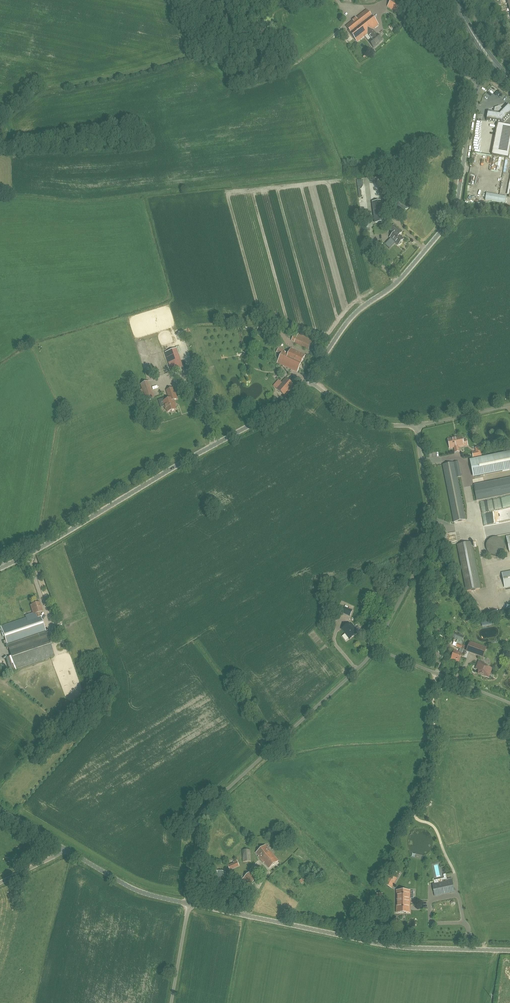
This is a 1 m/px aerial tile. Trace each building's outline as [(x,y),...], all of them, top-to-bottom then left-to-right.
[(399,14),(405,4),(399,0),(392,0),(388,7),(399,14)] [(367,10),(346,26),(357,42),(368,34),(372,39),(369,41),(374,48),(379,44),(378,44),(382,41),(377,34),(377,35),(373,30),(379,26),(367,10)] [(502,124),(502,123),(503,123),(509,116),(509,108),(507,104),(502,109),(500,107),(495,108),(495,112),(488,111),(487,121),(500,123),(499,124),(502,124)] [(509,147),(509,126),(497,124),(491,155),(508,158),(509,147)] [(485,200),(505,203),(506,196),(486,193),(485,200)] [(375,223),(386,222),(384,201),(373,203),(375,223)] [(395,207),(403,214),(408,208),(400,201),(395,207)] [(394,234),(390,238),(398,245),(398,244),(399,245),(400,245),(401,243),(401,242),(403,239),(399,235),(402,232),(394,225),(390,230),(394,234)] [(298,334),(294,343),(308,349),(312,340),(298,334)] [(289,353),(279,348),(277,352),(282,355),(278,363),(297,372),(305,355),(291,349),(289,353)] [(165,353),(172,372),(183,368),(176,349),(165,353)] [(294,385),(286,379),(278,389),(285,395),(294,385)] [(141,384),(146,400),(155,398),(149,382),(141,384)] [(175,411),(175,410),(175,409),(176,409),(174,402),(175,402),(174,399),(177,398),(174,388),(167,390),(169,399),(167,400),(166,397),(162,399),(165,406),(168,412),(171,411),(172,412),(175,411)] [(459,452),(458,448),(458,447),(467,445),(466,439),(462,440),(462,437),(448,439),(450,448),(454,448),(455,452),(459,452)] [(480,447),(475,448),(476,452),(472,452),(473,456),(482,455),(480,447)] [(472,459),(475,477),(509,470),(509,452),(472,459)] [(460,472),(459,467),(455,468),(454,463),(443,465),(454,522),(465,520),(456,473),(460,472)] [(509,494),(509,478),(474,485),(477,500),(509,494)] [(486,544),(486,545),(486,547),(486,548),(487,549),(487,551),(488,552),(489,553),(490,554),(492,555),(493,555),(494,556),(495,556),(497,556),(498,555),(499,555),(500,554),(502,553),(503,552),(504,551),(504,549),(505,548),(505,546),(505,545),(504,543),(503,541),(502,540),(501,539),(500,538),(498,537),(497,537),(496,537),(495,537),(494,537),(493,537),(492,538),(490,539),(488,540),(488,541),(487,543),(486,544)] [(458,545),(467,591),(480,589),(471,542),(458,545)] [(31,605),(33,613),(25,616),(26,618),(1,627),(4,636),(6,640),(7,643),(7,645),(46,632),(39,612),(42,611),(39,603),(36,604),(31,605)] [(341,612),(350,616),(352,611),(343,607),(341,612)] [(349,623),(342,629),(349,639),(357,634),(356,632),(357,631),(354,627),(353,628),(349,623)] [(451,637),(462,641),(464,637),(453,632),(451,637)] [(470,642),(467,651),(483,657),(486,649),(470,642)] [(461,648),(459,652),(454,650),(451,659),(459,662),(464,649),(461,648)] [(479,661),(475,669),(479,671),(478,674),(489,678),(492,669),(483,666),(484,663),(479,661)] [(263,860),(272,853),(265,845),(256,852),(263,860)] [(251,861),(250,850),(242,850),(243,862),(251,861)] [(278,861),(272,853),(263,860),(269,868),(278,861)] [(237,862),(228,866),(230,870),(239,866),(237,862)] [(392,888),(399,873),(392,869),(384,884),(392,888)] [(225,876),(226,872),(213,870),(211,880),(214,880),(213,887),(214,887),(213,893),(219,894),(220,889),(222,889),(223,886),(226,887),(229,877),(225,876)] [(257,879),(251,871),(243,878),(250,885),(257,879)] [(452,880),(432,884),(435,896),(455,892),(452,880)] [(396,913),(410,913),(410,891),(397,890),(396,913)]
